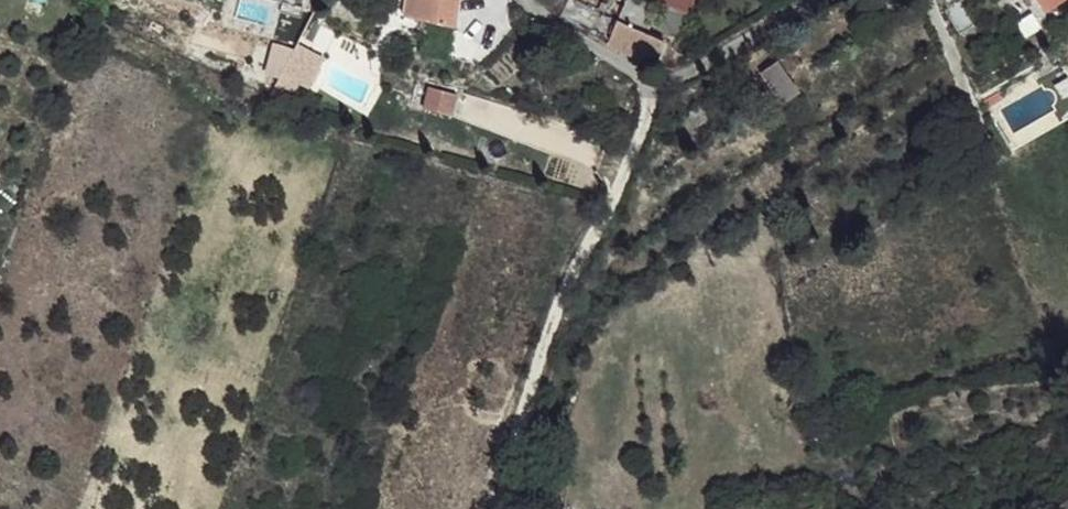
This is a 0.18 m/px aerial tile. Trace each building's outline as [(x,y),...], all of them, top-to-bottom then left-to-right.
[(417,22),(421,0),(401,0),(398,18),(417,22)] [(417,22),(451,29),(454,4),(431,0),(421,0),(417,22)] [(574,0),(564,0),(557,18),(584,29),(593,9),(574,0)] [(1009,7),(1016,1),(1034,25),(1067,0),(1003,0),(1009,7)] [(615,20),(593,9),(584,29),(583,34),(605,44),(615,20)] [(615,20),(605,44),(652,64),(663,41),(615,20)] [(298,44),(282,70),(303,82),(318,57),(298,44)] [(775,63),(760,75),(782,105),(798,92),(775,63)] [(420,85),(415,105),(440,113),(446,92),(420,85)]
